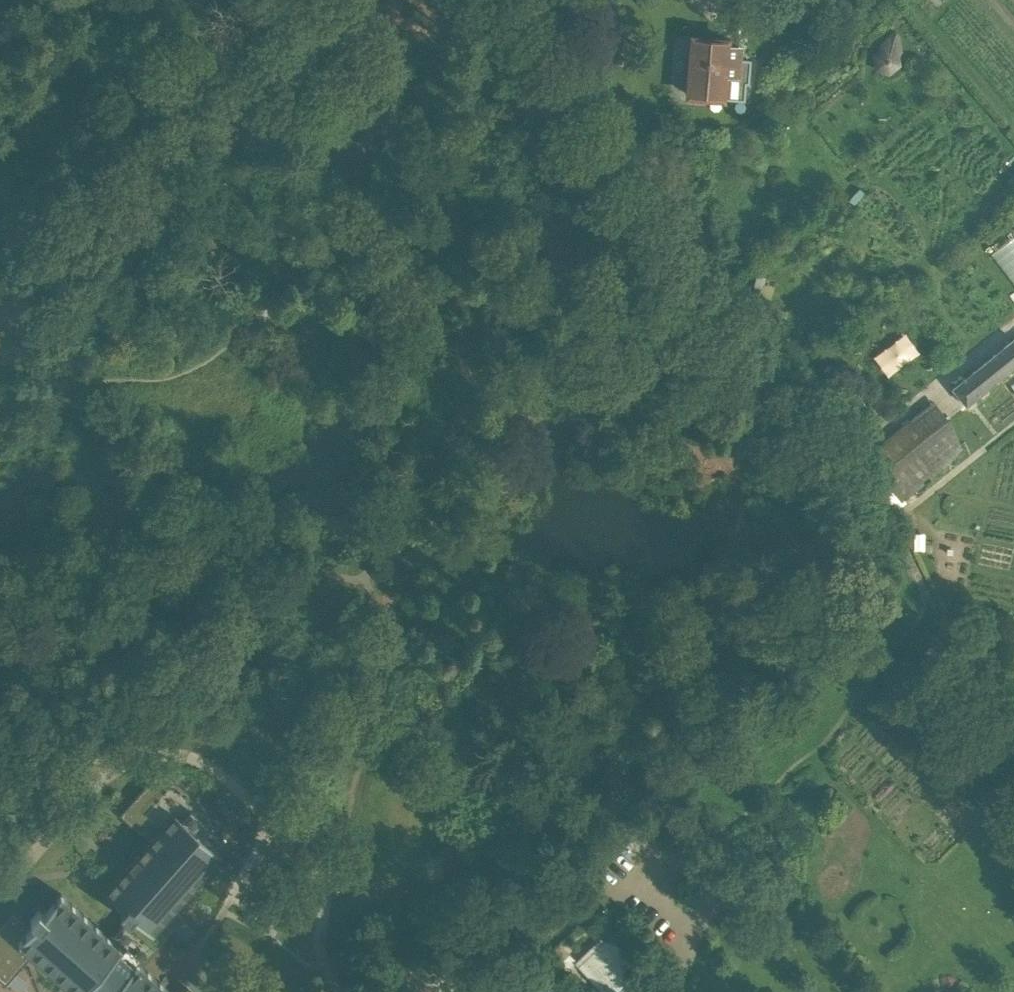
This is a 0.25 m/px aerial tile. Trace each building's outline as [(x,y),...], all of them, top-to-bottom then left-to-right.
[(875,57),(877,74),(895,78),(904,71),(905,61),(901,35),(892,34),(875,57)] [(727,41),(694,38),(689,96),(744,100),(745,83),(748,83),(750,61),(738,60),(739,46),(727,45),(727,41)] [(990,253),(1013,287),(1013,236),(990,253)] [(754,273),(748,294),(758,297),(762,282),(763,276),(754,273)] [(1013,339),(952,389),(966,406),(1013,367),(1013,339)] [(901,501),(953,460),(961,448),(947,419),(933,401),(886,439),(871,456),(880,475),(901,501)] [(143,966),(171,934),(186,917),(176,908),(223,856),(213,847),(229,828),(161,767),(119,814),(150,841),(105,891),(124,908),(120,913),(126,917),(109,936),(61,893),(44,911),(39,907),(30,917),(35,921),(32,926),(13,909),(0,924),(0,980),(6,985),(34,954),(65,982),(56,991),(172,991),(143,966)] [(641,969),(611,937),(579,967),(603,991),(617,991),(641,969)] [(535,977),(543,969),(535,960),(527,968),(535,977)]
